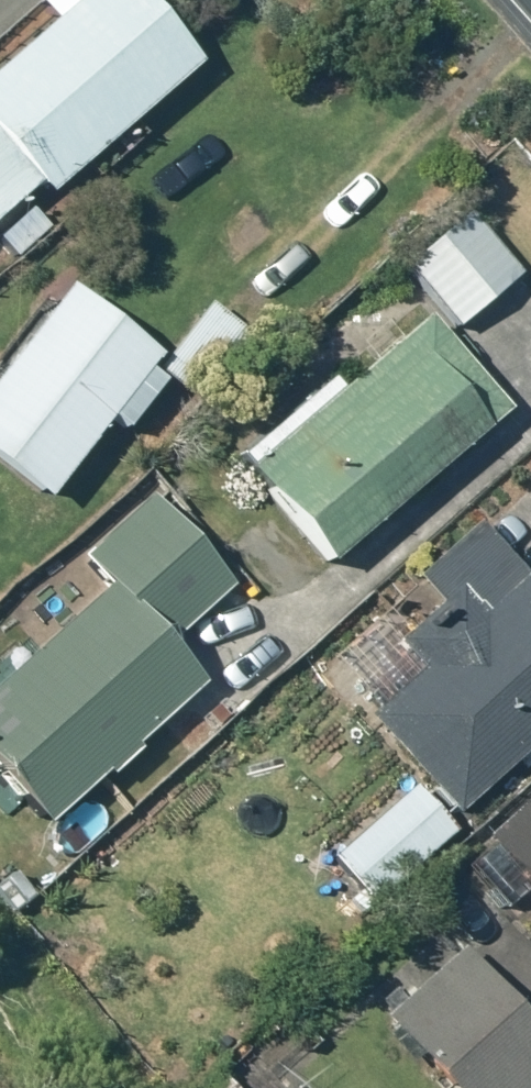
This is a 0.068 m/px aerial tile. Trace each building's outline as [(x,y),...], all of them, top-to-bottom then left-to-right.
[(49,182),(59,194),(210,64),(155,0),(85,0),(0,73),(0,224),(49,182)] [(412,265),(466,327),(528,273),(474,211),(412,265)] [(0,387),(0,456),(56,500),(133,402),(150,414),(162,398),(146,386),(168,358),(79,287),(0,387)] [(217,303),(163,369),(203,402),(257,336),(217,303)] [(436,320),(259,472),(337,564),(515,412),(436,320)] [(173,644),(239,584),(159,495),(89,557),(117,588),(0,694),(0,761),(56,823),(209,684),(173,644)] [(379,717),(464,814),(530,755),(530,574),(485,523),(425,576),(450,605),(410,640),(435,668),(379,717)] [(424,786),(340,859),(378,903),(463,830),(424,786)] [(496,837),(530,876),(530,806),(496,837)] [(459,866),(435,886),(449,903),(473,882),(459,866)] [(376,902),(364,888),(354,897),(366,911),(376,902)] [(394,1017),(458,1087),(530,1087),(530,1014),(470,947),(394,1017)] [(204,1087),(232,1087),(219,1074),(204,1087)]
